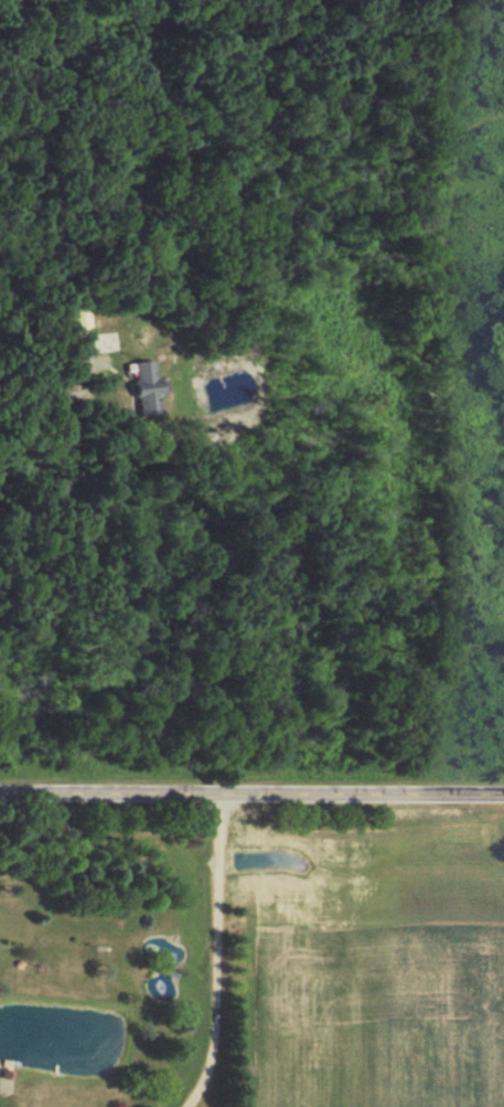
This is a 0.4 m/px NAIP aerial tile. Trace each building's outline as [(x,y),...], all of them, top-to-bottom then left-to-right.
[(154,379),(150,358),(126,363),(136,415),(158,411),(155,394),(168,392),(166,377),(154,379)]
